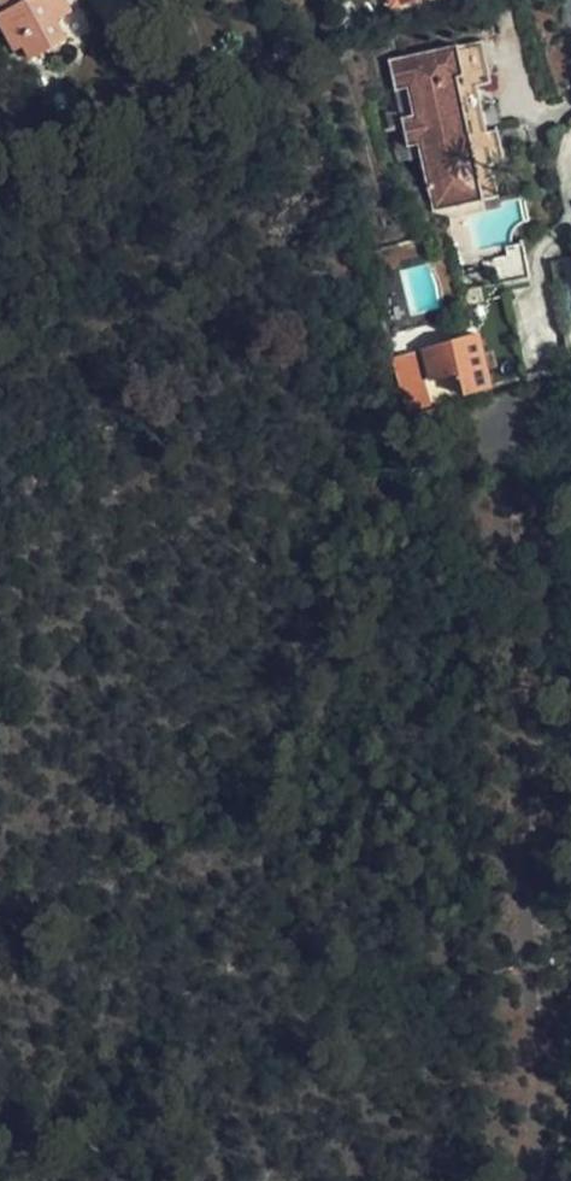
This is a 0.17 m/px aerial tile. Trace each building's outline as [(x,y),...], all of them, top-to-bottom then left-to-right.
[(19,5),(5,12),(0,15),(0,26),(13,51),(25,45),(32,59),(65,41),(55,21),(72,12),(65,0),(27,0),(19,5)] [(19,5),(16,0),(3,0),(0,2),(0,3),(5,12),(19,5)] [(421,0),(387,0),(392,11),(421,0)] [(446,48),(420,55),(428,83),(421,85),(449,189),(425,196),(431,218),(474,206),(462,160),(475,157),(469,136),(455,139),(443,95),(457,91),(446,48)] [(428,83),(420,55),(350,74),(359,107),(369,104),(375,128),(366,131),(374,163),(385,160),(402,225),(431,218),(425,196),(449,189),(421,85),(428,83)] [(495,248),(477,253),(480,264),(499,259),(495,248)] [(480,264),(466,269),(473,293),(506,283),(499,259),(480,264)] [(487,388),(474,333),(422,345),(431,382),(455,377),(459,394),(487,388)] [(413,346),(388,352),(405,418),(430,411),(413,346)]
